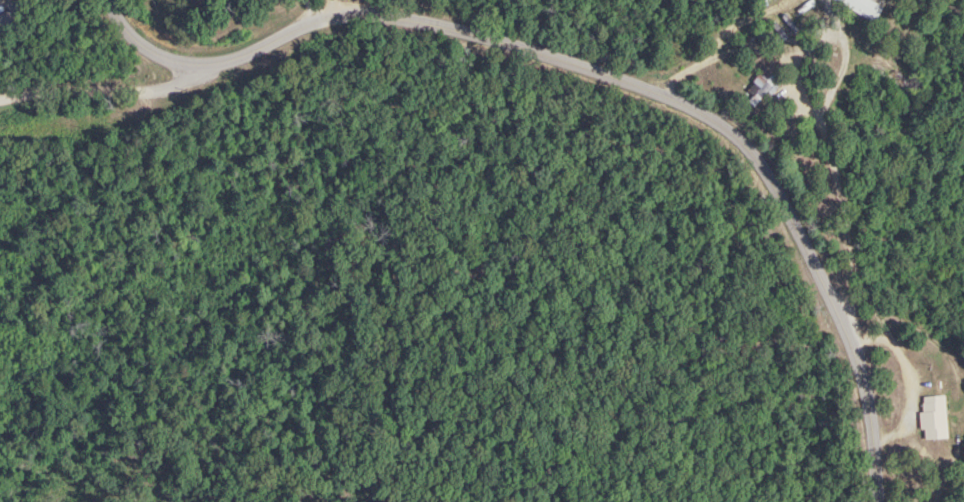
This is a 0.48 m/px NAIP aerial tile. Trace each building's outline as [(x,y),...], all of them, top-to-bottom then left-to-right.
[(745,90),(752,97),(747,103),(752,108),(778,83),(765,70),(745,90)] [(947,438),(947,396),(921,396),(921,438),(947,438)]
